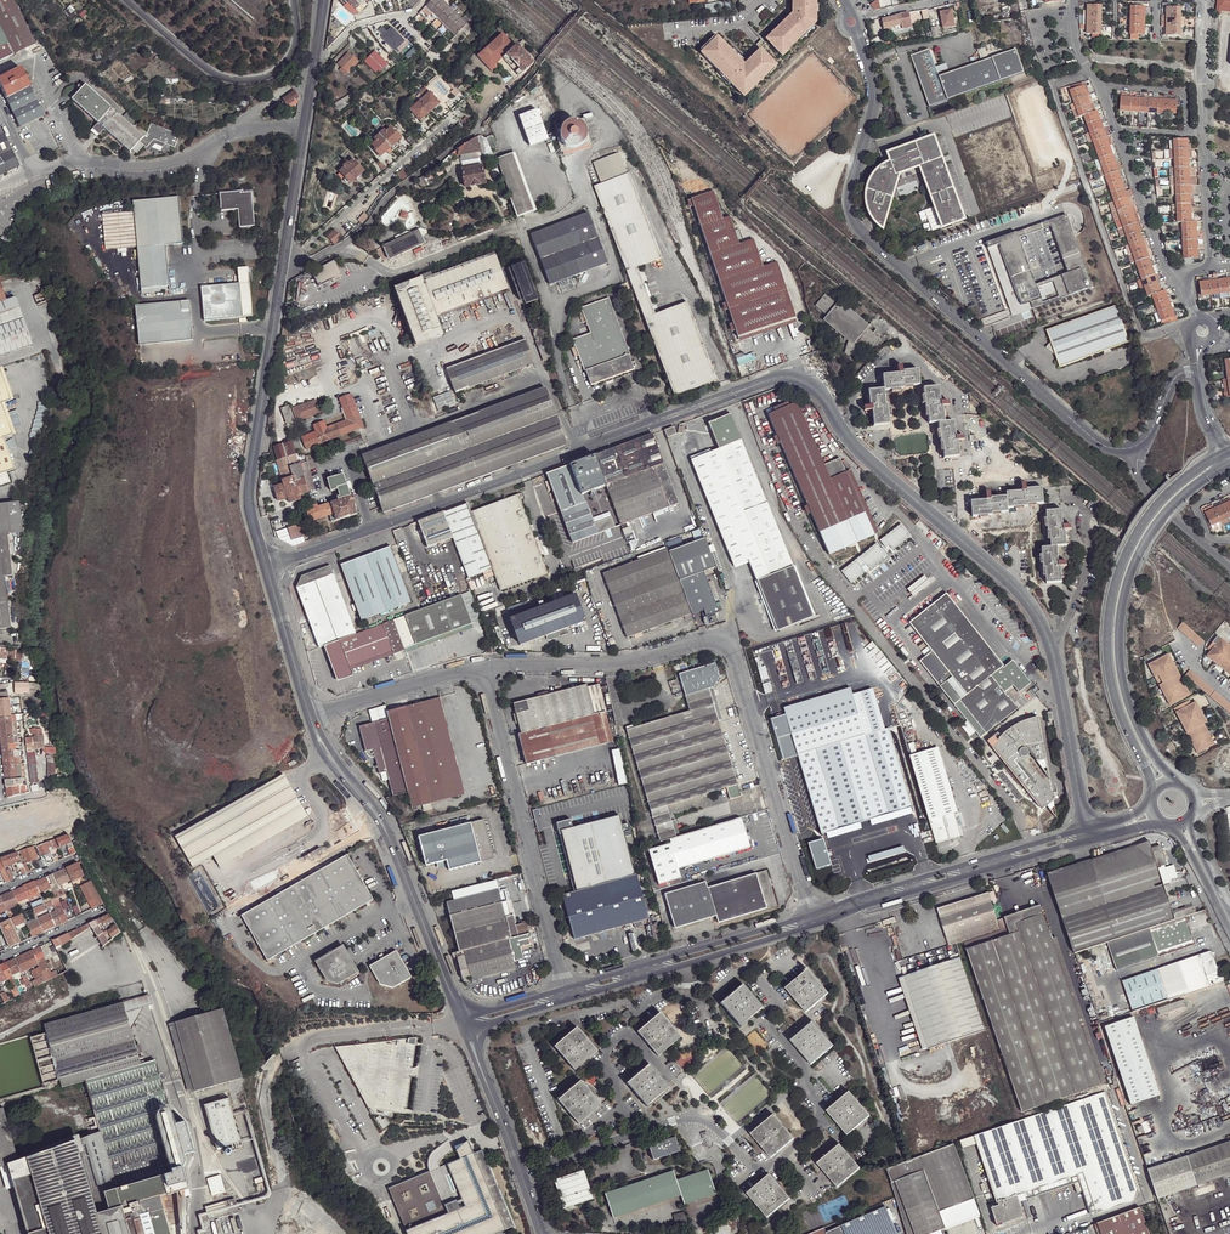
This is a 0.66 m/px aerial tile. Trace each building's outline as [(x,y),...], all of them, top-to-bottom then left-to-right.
[(14,0),(0,0),(0,25),(11,47),(15,55),(36,45),(14,0)] [(361,3),(358,0),(348,0),(341,7),(349,15),(353,12),(361,3)] [(417,0),(411,0),(408,4),(413,8),(419,2),(417,0)] [(431,13),(442,1),(441,0),(432,0),(425,7),(431,13)] [(793,0),(792,9),(794,9),(793,13),(794,13),(792,15),(788,18),(782,24),(781,23),(774,28),(775,29),(768,35),(774,42),(771,45),(778,53),(784,48),(785,49),(798,38),(797,37),(804,31),(811,25),(813,23),(813,13),(813,9),(815,9),(815,6),(816,0),(793,0)] [(870,6),(872,7),(874,10),(880,9),(880,6),(878,0),(870,6)] [(1012,6),(1014,15),(1021,14),(1018,0),(1011,0),(1012,6)] [(1217,0),(1218,1),(1216,12),(1219,13),(1219,15),(1219,16),(1221,17),(1221,12),(1229,13),(1229,0),(1217,0)] [(431,13),(437,19),(448,7),(442,1),(431,13)] [(1014,15),(1012,6),(1001,8),(1002,14),(1001,15),(1002,18),(1008,16),(1007,14),(1010,13),(1010,15),(1014,15)] [(1088,16),(1101,17),(1101,6),(1088,6),(1088,11),(1088,16)] [(437,19),(443,24),(454,12),(448,7),(437,19)] [(1131,7),(1131,17),(1144,18),(1145,13),(1145,8),(1131,7)] [(1167,18),(1180,19),(1181,9),(1168,8),(1167,13),(1167,18)] [(949,22),(954,21),(952,10),(941,13),(943,26),(950,25),(949,22)] [(443,24),(449,30),(460,18),(454,12),(443,24)] [(894,17),(891,18),(881,20),(883,29),(902,25),(901,20),(900,14),(894,15),(894,17)] [(779,22),(781,23),(782,24),(788,18),(787,15),(779,22)] [(1088,25),(1101,26),(1101,17),(1088,16),(1088,25)] [(1144,18),(1131,17),(1131,27),(1144,27),(1144,23),(1144,18)] [(460,18),(449,30),(455,36),(466,24),(460,18)] [(1167,27),(1180,28),(1180,19),(1167,18),(1167,27)] [(15,55),(11,47),(0,25),(0,62),(15,55)] [(813,27),(811,25),(804,31),(797,37),(798,38),(799,39),(806,33),(813,27)] [(1100,35),(1101,26),(1088,25),(1088,30),(1087,35),(1100,35)] [(383,37),(396,50),(405,41),(393,28),(389,32),(383,26),(380,30),(385,35),(383,37)] [(766,33),(768,35),(775,29),(774,28),(773,27),(766,33)] [(1144,27),(1131,27),(1131,36),(1139,36),(1144,36),(1144,31),(1144,27)] [(1180,37),(1180,28),(1167,27),(1167,36),(1180,37)] [(699,44),(701,46),(705,42),(706,44),(709,42),(711,39),(710,38),(714,35),(712,32),(705,38),(699,44)] [(726,45),(716,33),(714,35),(710,38),(711,39),(709,42),(706,44),(705,42),(701,46),(699,47),(715,66),(716,65),(721,72),(727,79),(727,80),(732,86),(733,86),(735,84),(741,91),(743,89),(752,81),(752,82),(765,71),(764,70),(771,64),(765,58),(766,56),(760,49),(754,55),(752,53),(745,59),(746,59),(741,63),(739,62),(740,61),(738,58),(729,48),(726,45)] [(506,55),(509,59),(518,70),(522,74),(533,64),(517,46),(514,48),(502,34),(477,55),(489,69),(498,62),(502,59),(506,55)] [(731,46),(729,48),(738,58),(741,56),(739,55),(731,46)] [(930,50),(912,57),(931,108),(1025,72),(1016,49),(941,78),(939,73),(937,69),(930,50)] [(348,72),(354,66),(358,62),(354,58),(349,53),(339,63),(348,72)] [(388,63),(378,53),(373,58),(370,56),(365,61),(376,72),(379,70),(381,71),(388,63)] [(518,70),(509,59),(505,62),(515,74),(518,70)] [(721,72),(716,65),(715,66),(713,67),(719,74),(725,81),(727,80),(727,79),(721,72)] [(7,99),(31,87),(27,80),(25,76),(22,69),(0,80),(0,84),(7,99)] [(1071,92),(1083,88),(1082,83),(1069,87),(1071,92)] [(180,128),(166,122),(163,127),(152,123),(147,133),(137,124),(134,128),(86,84),(72,99),(98,123),(97,125),(102,130),(104,129),(130,152),(139,142),(145,147),(146,148),(156,139),(166,143),(174,147),(179,135),(178,134),(180,128)] [(735,84),(733,86),(739,92),(741,91),(735,84)] [(31,87),(7,99),(22,126),(44,116),(31,87)] [(1085,92),(1083,88),(1071,92),(1074,101),(1087,97),(1085,92)] [(423,99),(430,93),(425,89),(419,95),(423,99)] [(295,102),(300,98),(296,92),(284,101),(288,106),(289,106),(295,102)] [(439,104),(436,100),(432,96),(430,93),(423,99),(420,102),(430,113),(434,108),(439,105),(439,104)] [(545,95),(518,104),(520,111),(547,102),(545,95)] [(1121,112),(1130,113),(1131,99),(1131,96),(1126,96),(1126,95),(1122,95),(1121,112)] [(1072,106),(1073,111),(1092,104),(1091,100),(1089,96),(1087,97),(1074,101),(1075,105),(1072,106)] [(1130,113),(1139,113),(1140,100),(1140,96),(1135,96),(1135,99),(1131,99),(1130,113)] [(1159,98),(1158,114),(1160,114),(1159,119),(1167,119),(1167,115),(1168,101),(1168,98),(1163,98),(1163,96),(1159,96),(1159,98)] [(338,114),(352,105),(347,97),(333,105),(338,114)] [(1140,100),(1139,113),(1148,114),(1149,100),(1149,97),(1145,97),(1145,100),(1140,100)] [(1149,100),(1148,114),(1158,114),(1159,98),(1154,97),(1154,100),(1149,100)] [(291,109),(300,103),(300,98),(295,102),(289,106),(291,109)] [(1168,101),(1167,115),(1169,115),(1169,120),(1176,120),(1176,115),(1177,99),(1173,98),(1172,101),(1168,101)] [(430,113),(420,102),(410,111),(413,114),(417,118),(420,121),(425,117),(430,113)] [(1092,104),(1073,111),(1077,120),(1084,118),(1093,114),(1095,113),(1092,104)] [(544,129),(536,110),(518,116),(530,145),(544,140),(548,138),(544,129)] [(1084,118),(1087,125),(1100,121),(1098,117),(1097,112),(1095,113),(1093,114),(1084,118)] [(472,123),(469,119),(467,116),(464,119),(469,125),(469,126),(472,123)] [(592,144),(585,118),(555,126),(562,151),(592,144)] [(1087,125),(1091,134),(1103,130),(1101,125),(1100,121),(1087,125)] [(466,129),(460,122),(457,125),(463,132),(466,129)] [(102,130),(97,125),(94,129),(99,134),(102,130)] [(20,166),(0,126),(0,177),(20,166)] [(374,152),(380,157),(386,152),(388,155),(393,151),(397,147),(395,144),(401,138),(395,132),(394,133),(391,129),(385,134),(383,132),(379,136),(374,140),(376,142),(372,146),(376,150),(374,152)] [(1091,134),(1093,143),(1106,139),(1104,133),(1103,130),(1091,134)] [(416,141),(410,135),(406,139),(411,145),(416,141)] [(496,147),(492,136),(486,138),(486,140),(490,149),(496,147)] [(460,156),(479,152),(476,137),(451,154),(453,157),(460,156)] [(879,227),(881,229),(889,202),(895,182),(896,182),(894,175),(919,167),(921,173),(923,178),(941,228),(963,220),(962,217),(945,170),(941,159),(933,139),(933,137),(886,154),(890,163),(884,165),(881,167),(879,168),(877,170),(875,172),(872,175),(869,180),(868,182),(867,185),(866,187),(865,190),(865,192),(865,195),(865,198),(865,200),(865,203),(865,206),(866,208),(867,211),(868,213),(869,215),(870,218),(872,220),(873,222),(875,224),(877,226),(879,227)] [(165,147),(166,143),(156,139),(146,148),(145,147),(144,148),(148,151),(156,143),(165,147)] [(1097,151),(1109,147),(1107,143),(1106,139),(1093,143),(1097,151)] [(486,140),(479,141),(481,153),(481,155),(482,156),(484,158),(487,159),(490,160),(494,160),(490,149),(486,140)] [(1187,140),(1171,141),(1171,151),(1175,151),(1191,150),(1191,145),(1188,145),(1187,140)] [(1098,155),(1099,160),(1112,155),(1109,147),(1097,151),(1098,155)] [(1191,150),(1175,151),(1175,159),(1189,159),(1191,159),(1191,150)] [(479,152),(460,156),(463,170),(481,167),(480,162),(479,152)] [(663,257),(631,173),(631,172),(628,173),(624,161),(620,152),(619,153),(607,157),(595,162),(603,183),(595,185),(612,231),(673,396),(716,380),(687,302),(656,314),(638,266),(663,257)] [(531,203),(513,154),(498,160),(519,217),(537,210),(534,202),(531,203)] [(1099,160),(1102,168),(1115,164),(1114,160),(1112,155),(1099,160)] [(1189,159),(1175,159),(1176,169),(1192,168),(1192,163),(1189,164),(1189,159)] [(344,179),(344,182),(345,183),(347,183),(348,183),(350,185),(364,172),(353,160),(348,164),(347,163),(343,167),(344,168),(339,173),(345,179),(344,179)] [(1115,164),(1118,173),(1121,172),(1124,170),(1122,166),(1119,167),(1118,163),(1115,164)] [(1103,170),(1105,177),(1118,173),(1115,164),(1102,168),(1103,170)] [(464,187),(484,184),(481,167),(463,170),(461,171),(464,187)] [(1192,168),(1176,169),(1176,177),(1192,177),(1196,176),(1196,168),(1192,168)] [(408,176),(403,170),(397,174),(402,180),(408,176)] [(57,175),(58,181),(68,179),(67,173),(57,175)] [(1108,185),(1109,186),(1122,182),(1120,177),(1118,173),(1105,177),(1108,185)] [(1192,177),(1176,177),(1176,186),(1190,186),(1193,186),(1192,177)] [(1109,186),(1112,194),(1124,190),(1123,185),(1122,182),(1109,186)] [(1176,186),(1177,195),(1190,195),(1190,190),(1190,186),(1176,186)] [(1112,194),(1115,203),(1128,199),(1126,194),(1124,190),(1112,194)] [(235,193),(220,194),(221,203),(221,211),(238,210),(240,228),(255,226),(251,192),(243,193),(243,191),(235,193)] [(796,318),(776,261),(762,266),(753,240),(739,245),(729,217),(722,219),(712,192),(691,199),(738,338),(796,318)] [(1177,195),(1177,204),(1191,204),(1190,199),(1190,195),(1177,195)] [(179,197),(133,202),(134,211),(104,214),(106,250),(137,247),(142,293),(170,291),(166,245),(183,244),(179,197)] [(1128,199),(1115,203),(1118,211),(1131,207),(1133,206),(1135,206),(1133,201),(1132,202),(1130,198),(1128,199)] [(1177,204),(1178,214),(1191,213),(1191,208),(1191,204),(1177,204)] [(1118,211),(1121,220),(1134,216),(1131,207),(1118,211)] [(1118,211),(1113,213),(1116,222),(1121,220),(1118,211)] [(608,264),(588,213),(580,215),(581,217),(530,235),(544,270),(550,286),(608,264)] [(1179,223),(1182,223),(1191,222),(1192,218),(1191,213),(1178,214),(1179,223)] [(1016,233),(987,244),(989,249),(991,249),(1011,305),(1015,303),(1017,307),(1030,303),(1032,310),(1092,288),(1086,272),(1081,259),(1069,225),(1070,225),(1066,215),(1058,218),(1060,223),(1050,227),(1068,274),(1035,286),(1016,233)] [(1121,220),(1124,228),(1137,224),(1135,220),(1134,216),(1121,220)] [(1058,218),(1049,221),(1050,227),(1060,223),(1058,218)] [(1182,223),(1183,232),(1196,232),(1196,227),(1196,222),(1194,222),(1191,222),(1182,223)] [(1124,228),(1127,237),(1140,233),(1137,224),(1124,228)] [(426,242),(420,230),(413,233),(410,231),(409,232),(407,232),(396,237),(398,240),(384,246),(389,259),(426,242)] [(341,238),(334,231),(327,237),(334,244),(341,238)] [(1183,232),(1183,241),(1196,240),(1197,236),(1196,232),(1183,232)] [(1127,237),(1130,246),(1143,241),(1141,237),(1140,233),(1127,237)] [(1183,241),(1184,250),(1197,250),(1197,245),(1196,240),(1183,241)] [(1130,246),(1133,254),(1146,250),(1144,245),(1143,241),(1130,246)] [(911,247),(898,252),(906,259),(914,256),(911,247)] [(989,249),(988,250),(1009,310),(1017,307),(1015,303),(1011,305),(991,249),(989,249)] [(1133,254),(1136,263),(1149,258),(1147,253),(1146,250),(1133,254)] [(1184,250),(1184,260),(1192,260),(1198,259),(1197,254),(1197,250),(1184,250)] [(433,276),(422,280),(434,314),(505,287),(493,254),(433,276)] [(1136,263),(1139,271),(1152,266),(1150,262),(1149,258),(1136,263)] [(342,275),(338,268),(334,261),(311,273),(318,286),(318,287),(332,280),(335,279),(342,275)] [(523,263),(511,268),(523,300),(526,308),(538,304),(523,263)] [(1139,271),(1142,279),(1155,275),(1153,271),(1152,266),(1139,271)] [(240,283),(201,287),(204,321),(253,317),(247,268),(238,269),(240,283)] [(523,300),(511,268),(509,269),(520,301),(523,300)] [(1142,279),(1145,288),(1158,284),(1156,279),(1155,275),(1142,279)] [(1220,293),(1229,292),(1227,279),(1223,280),(1218,280),(1220,293)] [(434,314),(422,280),(394,291),(414,346),(442,335),(437,322),(434,314)] [(1211,295),(1220,293),(1218,280),(1214,281),(1209,281),(1211,295)] [(1202,296),(1211,295),(1209,281),(1205,282),(1200,283),(1202,296)] [(1148,297),(1153,296),(1161,293),(1161,292),(1159,287),(1158,284),(1145,288),(1148,297)] [(434,314),(437,322),(508,295),(505,287),(434,314)] [(1153,296),(1156,304),(1168,299),(1166,295),(1165,291),(1164,291),(1161,292),(1161,293),(1153,296)] [(45,295),(36,298),(39,306),(48,303),(45,295)] [(869,324),(839,299),(836,303),(825,295),(816,306),(827,315),(823,319),(848,340),(844,351),(849,355),(858,345),(868,353),(875,341),(878,338),(866,328),(869,324)] [(608,297),(581,307),(590,332),(572,339),(583,371),(585,370),(590,385),(634,369),(628,354),(630,354),(608,297)] [(23,319),(16,298),(7,301),(0,303),(0,327),(23,319)] [(1156,304),(1158,312),(1171,308),(1169,304),(1168,299),(1156,304)] [(189,301),(135,305),(139,345),(193,340),(189,301)] [(1116,306),(1046,331),(1059,368),(1129,343),(1116,306)] [(544,316),(541,308),(534,311),(537,320),(544,317),(545,317),(544,316)] [(1161,322),(1174,317),(1173,312),(1171,308),(1158,312),(1161,322)] [(1174,317),(1161,322),(1163,326),(1176,321),(1174,317)] [(796,318),(738,338),(739,342),(797,322),(796,318)] [(23,319),(0,327),(0,357),(32,346),(23,319)] [(533,334),(535,336),(537,334),(539,333),(542,332),(544,333),(545,329),(544,327),(543,325),(541,324),(538,324),(536,324),(534,325),(533,327),(532,330),(532,332),(533,334)] [(544,360),(553,356),(544,333),(542,332),(539,333),(537,334),(535,336),(544,360)] [(455,394),(535,365),(525,339),(446,369),(449,378),(455,394)] [(756,360),(753,352),(744,356),(743,353),(734,356),(738,366),(756,360)] [(884,389),(892,388),(900,387),(904,387),(904,385),(913,384),(920,384),(918,368),(903,370),(902,364),(898,364),(898,372),(882,374),(884,388),(884,389)] [(4,367),(1,368),(12,400),(15,399),(4,367)] [(1,368),(0,368),(0,486),(12,482),(9,471),(15,469),(5,437),(13,435),(3,403),(5,402),(12,400),(1,368)] [(657,375),(649,379),(650,383),(658,379),(657,375)] [(939,421),(945,421),(943,405),(949,404),(949,399),(941,400),(939,385),(923,387),(924,394),(925,402),(926,406),(928,406),(928,415),(929,422),(939,421)] [(368,469),(384,513),(566,445),(555,414),(545,388),(474,414),(451,422),(363,455),(368,469)] [(885,395),(884,389),(884,388),(869,389),(870,405),(864,405),(865,410),(872,409),(874,424),(889,423),(889,415),(888,407),(888,403),(886,403),(885,395)] [(347,420),(337,424),(341,435),(363,427),(350,394),(339,398),(347,420)] [(293,409),(298,421),(320,413),(316,401),(293,409)] [(3,403),(13,435),(17,434),(5,402),(3,403)] [(774,429),(781,444),(830,554),(874,533),(846,471),(845,471),(839,457),(824,463),(796,402),(768,415),(774,429)] [(289,406),(278,409),(284,426),(295,422),(289,406)] [(814,616),(731,414),(709,422),(720,448),(691,460),(736,569),(750,563),(778,630),(814,616)] [(954,419),(945,421),(939,421),(939,428),(940,437),(941,441),(943,441),(943,450),(944,457),(960,455),(958,440),(964,439),(964,435),(956,435),(954,419)] [(341,435),(337,424),(326,428),(324,421),(314,425),(316,432),(301,438),(306,449),(341,435)] [(675,425),(666,429),(669,436),(678,433),(675,425)] [(773,448),(781,444),(774,429),(766,433),(773,448)] [(665,462),(655,433),(595,455),(606,486),(655,466),(665,462)] [(290,434),(270,440),(273,448),(292,441),(290,434)] [(296,454),(292,441),(273,448),(277,460),(286,457),(296,454)] [(299,464),(296,454),(286,457),(277,460),(276,460),(282,480),(283,484),(273,488),(278,502),(288,499),(289,503),(300,500),(299,495),(308,492),(303,478),(299,464)] [(606,486),(595,455),(570,465),(582,496),(606,486)] [(303,478),(308,492),(315,490),(306,462),(299,464),(303,478)] [(680,502),(665,462),(655,466),(670,506),(680,502)] [(570,465),(546,473),(549,480),(553,490),(572,543),(595,534),(582,496),(570,465)] [(621,524),(628,521),(670,506),(655,466),(606,486),(621,524)] [(338,488),(347,485),(343,475),(328,479),(332,491),(338,489),(338,488)] [(340,497),(341,500),(350,497),(347,485),(338,488),(338,489),(340,497)] [(1021,507),(1025,506),(1025,504),(1033,504),(1041,503),(1039,488),(1027,489),(1024,487),(1023,487),(1023,485),(1019,485),(1015,490),(1016,493),(1004,495),(1004,498),(991,499),(991,497),(987,492),(987,491),(983,492),(983,493),(980,497),(980,500),(969,501),(970,517),(977,517),(986,516),(990,515),(990,513),(998,512),(1005,511),(1005,508),(1013,508),(1021,507)] [(595,534),(621,524),(606,486),(582,496),(595,534)] [(518,494),(470,512),(500,590),(547,573),(518,494)] [(270,496),(264,498),(266,505),(273,503),(270,496)] [(338,501),(330,504),(333,514),(336,521),(357,514),(351,497),(350,497),(341,500),(338,501)] [(1219,505),(1226,519),(1229,517),(1229,505),(1229,503),(1228,501),(1219,505)] [(21,502),(0,504),(0,629),(12,628),(6,576),(13,576),(9,534),(24,532),(21,502)] [(476,530),(466,503),(418,522),(427,548),(453,538),(476,530)] [(1203,512),(1211,508),(1209,503),(1198,508),(1201,513),(1203,512)] [(330,504),(317,508),(312,509),(305,511),(308,522),(328,515),(333,514),(330,504)] [(1219,505),(1215,506),(1217,509),(1212,511),(1218,523),(1226,519),(1219,505)] [(1211,508),(1203,512),(1209,527),(1218,523),(1212,511),(1211,508)] [(1052,545),(1057,545),(1067,544),(1066,528),(1071,528),(1071,524),(1063,525),(1062,509),(1046,510),(1047,517),(1048,526),(1048,530),(1050,530),(1051,538),(1052,545)] [(453,538),(469,580),(491,571),(476,530),(453,538)] [(669,550),(680,579),(716,566),(705,537),(669,550)] [(874,552),(881,548),(877,541),(870,545),(874,552)] [(1059,561),(1057,545),(1052,545),(1042,546),(1043,554),(1044,562),(1044,566),(1046,566),(1046,575),(1047,582),(1062,581),(1061,565),(1067,564),(1067,560),(1059,561)] [(388,548),(339,567),(360,622),(409,603),(388,548)] [(691,613),(692,613),(680,579),(669,550),(668,548),(603,573),(608,585),(627,637),(650,628),(656,626),(684,616),(691,613)] [(849,574),(864,562),(858,554),(843,567),(849,574)] [(293,585),(317,648),(323,645),(354,634),(328,565),(298,576),(293,585)] [(933,584),(926,576),(909,590),(915,597),(933,584)] [(1002,664),(944,591),(908,620),(931,649),(919,659),(978,735),(1015,705),(1000,686),(1009,679),(1014,686),(1027,676),(1011,657),(1002,664)] [(470,623),(459,594),(452,598),(422,609),(420,609),(403,615),(391,620),(403,649),(470,623)] [(546,636),(566,628),(585,621),(575,595),(510,619),(520,645),(546,636)] [(403,649),(391,620),(380,624),(390,651),(390,653),(391,655),(398,653),(403,651),(403,649)] [(472,627),(470,623),(403,649),(403,651),(404,653),(472,627)] [(354,634),(323,645),(326,652),(335,682),(350,676),(348,670),(346,666),(385,653),(390,651),(380,624),(363,630),(354,634)] [(1183,625),(1178,630),(1198,649),(1204,643),(1183,625)] [(568,633),(566,628),(546,636),(548,641),(568,633)] [(1209,655),(1216,660),(1214,662),(1216,664),(1229,648),(1229,647),(1218,637),(1207,650),(1210,654),(1209,655)] [(0,659),(8,660),(10,649),(2,648),(0,659)] [(1216,664),(1218,665),(1220,663),(1226,669),(1229,665),(1229,648),(1216,664)] [(16,661),(17,650),(10,649),(8,660),(16,661)] [(23,666),(26,652),(17,650),(16,661),(20,662),(21,665),(23,666)] [(346,666),(348,670),(391,655),(390,653),(390,651),(385,653),(346,666)] [(36,667),(34,653),(26,652),(23,666),(22,674),(21,679),(23,679),(25,672),(26,672),(27,668),(31,669),(31,666),(36,667)] [(1209,655),(1207,658),(1213,663),(1214,662),(1216,660),(1209,655)] [(1161,657),(1144,666),(1167,706),(1184,697),(1179,689),(1181,688),(1179,684),(1177,685),(1168,669),(1170,668),(1167,664),(1165,665),(1161,657)] [(626,729),(660,841),(670,838),(677,836),(671,820),(667,805),(726,787),(730,799),(740,796),(737,784),(718,721),(708,688),(713,687),(714,686),(719,676),(715,662),(678,673),(690,711),(634,727),(626,729)] [(1218,665),(1217,667),(1224,672),(1226,669),(1220,663),(1218,665)] [(1196,675),(1191,681),(1214,701),(1219,695),(1196,675)] [(514,702),(522,733),(600,712),(593,685),(592,682),(514,702)] [(22,684),(16,683),(16,691),(19,691),(19,694),(30,694),(30,685),(22,684)] [(606,711),(607,711),(600,683),(593,685),(600,712),(606,711)] [(708,688),(718,721),(722,720),(713,687),(708,688)] [(12,715),(10,698),(9,692),(0,692),(0,716),(12,715)] [(1215,702),(1229,715),(1229,705),(1220,696),(1215,702)] [(406,707),(408,716),(430,803),(457,796),(460,795),(448,747),(440,715),(439,708),(443,706),(441,698),(406,707)] [(1196,753),(1213,743),(1208,736),(1210,734),(1208,730),(1206,731),(1197,716),(1199,714),(1196,710),(1194,711),(1190,703),(1188,705),(1186,701),(1171,709),(1196,753)] [(791,729),(822,834),(859,823),(871,820),(890,814),(913,807),(881,702),(791,729)] [(448,747),(460,795),(466,794),(455,754),(443,706),(439,708),(440,715),(448,747)] [(388,720),(408,792),(412,807),(430,803),(408,716),(406,707),(403,708),(388,712),(389,719),(388,720)] [(600,712),(608,743),(614,741),(606,711),(600,712)] [(522,733),(519,733),(527,763),(593,746),(608,743),(600,712),(522,733)] [(40,723),(39,713),(32,713),(24,714),(24,721),(24,723),(29,723),(33,723),(40,723)] [(0,716),(0,723),(12,722),(12,715),(0,716)] [(1049,778),(1038,717),(1028,720),(1028,721),(1027,721),(1022,723),(1018,725),(1014,728),(1011,732),(1004,738),(998,733),(987,741),(1040,807),(1041,806),(1043,809),(1047,805),(1056,817),(1052,791),(1020,756),(1021,756),(1022,757),(1025,758),(1027,758),(1029,756),(1030,754),(1030,752),(1028,750),(1029,749),(1049,778)] [(387,772),(394,796),(396,795),(408,792),(388,720),(386,720),(360,727),(366,752),(374,750),(380,774),(387,772)] [(0,723),(0,725),(1,731),(13,729),(12,722),(0,723)] [(13,729),(1,731),(1,738),(18,737),(17,729),(13,729)] [(14,744),(19,743),(18,738),(22,738),(22,736),(18,737),(1,738),(2,745),(14,744)] [(626,782),(619,746),(611,748),(619,783),(626,782)] [(938,746),(910,755),(929,818),(935,840),(949,836),(943,814),(957,809),(938,746)] [(16,758),(15,751),(3,752),(4,759),(16,758)] [(21,766),(21,764),(16,765),(4,766),(5,773),(25,771),(25,766),(21,766)] [(18,779),(22,778),(26,778),(25,771),(5,773),(6,780),(18,779)] [(283,777),(176,839),(193,871),(214,861),(220,870),(308,817),(283,777)] [(6,780),(7,787),(18,785),(18,779),(6,780)] [(8,799),(23,795),(22,785),(18,785),(7,787),(8,799)] [(894,826),(890,814),(871,820),(875,832),(894,826)] [(571,818),(560,821),(577,889),(635,874),(620,815),(573,827),(571,818)] [(677,836),(670,838),(671,842),(678,868),(730,853),(758,845),(754,830),(750,815),(680,835),(677,836)] [(677,836),(680,835),(675,819),(671,820),(677,836)] [(473,823),(471,823),(481,861),(494,858),(493,856),(484,820),(473,823)] [(481,861),(471,823),(419,836),(427,866),(447,860),(449,869),(481,861)] [(859,823),(822,834),(826,847),(863,836),(859,823)] [(763,850),(757,830),(754,830),(758,845),(730,853),(732,859),(763,850)] [(72,843),(72,842),(68,835),(57,839),(60,848),(67,845),(72,843)] [(60,848),(57,839),(46,843),(50,852),(60,848)] [(1149,841),(1047,873),(1063,919),(1164,885),(1158,867),(1166,865),(1167,864),(1161,845),(1152,848),(1149,841)] [(658,884),(681,877),(678,868),(671,842),(648,849),(658,884)] [(50,852),(46,843),(42,844),(37,846),(37,850),(39,854),(40,857),(43,856),(50,853),(50,852)] [(76,853),(72,843),(67,845),(69,848),(68,849),(70,855),(76,853)] [(33,847),(21,851),(25,863),(37,859),(36,855),(39,854),(37,850),(34,851),(33,847)] [(3,857),(0,858),(4,867),(7,866),(17,862),(20,861),(17,852),(3,857)] [(347,854),(241,915),(267,960),(373,899),(347,854)] [(84,875),(79,862),(66,868),(71,880),(71,881),(84,875)] [(1172,882),(1166,865),(1158,867),(1164,885),(1172,882)] [(71,880),(66,868),(54,873),(59,884),(71,880)] [(9,869),(5,870),(6,872),(9,881),(14,879),(9,869)] [(756,873),(766,908),(777,904),(766,870),(756,873)] [(56,890),(61,888),(59,884),(54,873),(49,875),(55,889),(56,890)] [(571,891),(562,893),(575,939),(650,918),(637,873),(635,874),(577,889),(571,891)] [(718,922),(766,908),(756,873),(708,887),(717,917),(718,922)] [(39,892),(51,888),(46,876),(35,881),(39,892)] [(92,880),(84,884),(82,885),(84,889),(94,884),(92,880)] [(28,897),(39,892),(35,881),(24,886),(28,897)] [(717,917),(708,887),(706,882),(665,894),(675,926),(683,924),(684,928),(717,917)] [(96,890),(94,884),(84,889),(83,890),(86,895),(96,890)] [(1164,885),(1063,919),(1075,955),(1197,912),(1194,904),(1175,910),(1174,906),(1171,907),(1164,885)] [(27,897),(28,897),(24,886),(13,890),(17,902),(19,901),(27,897)] [(53,893),(54,895),(55,898),(65,894),(64,893),(63,889),(53,893)] [(447,902),(451,915),(503,902),(499,889),(447,902)] [(13,890),(1,895),(7,909),(17,905),(18,905),(17,902),(13,890)] [(88,901),(99,896),(96,890),(86,895),(84,895),(88,901)] [(988,894),(988,893),(938,909),(949,945),(956,943),(1001,929),(991,901),(988,894)] [(89,909),(102,903),(103,903),(99,896),(88,901),(89,909)] [(31,903),(33,908),(43,903),(44,903),(43,900),(42,898),(31,903)] [(451,915),(460,951),(464,950),(509,939),(512,938),(507,917),(503,902),(451,915)] [(43,903),(33,908),(35,913),(45,909),(45,908),(43,903)] [(55,910),(60,923),(66,920),(61,906),(60,906),(55,909),(55,910)] [(1023,1112),(1102,1085),(1052,939),(1041,908),(1005,919),(1011,936),(968,950),(1023,1112)] [(49,913),(54,925),(60,923),(55,910),(51,912),(49,913)] [(10,919),(13,927),(25,921),(22,913),(10,919)] [(38,920),(42,931),(54,925),(49,913),(48,913),(37,918),(38,920)] [(112,919),(108,914),(94,921),(97,925),(101,923),(103,925),(112,919)] [(507,917),(512,938),(519,936),(516,925),(514,915),(507,917)] [(1195,943),(1186,916),(1109,944),(1118,970),(1195,943)] [(32,918),(25,921),(26,925),(35,921),(34,917),(32,918)] [(9,947),(20,942),(13,927),(10,919),(5,921),(3,922),(1,923),(0,923),(0,926),(1,929),(4,936),(8,946),(9,947)] [(26,925),(31,936),(42,931),(38,920),(35,921),(26,925)] [(97,925),(94,921),(88,924),(91,928),(98,939),(103,945),(108,941),(97,925)] [(519,936),(530,933),(528,923),(516,925),(519,936)] [(88,924),(68,933),(72,940),(91,928),(88,924)] [(107,931),(111,938),(120,932),(116,926),(107,931)] [(68,933),(57,938),(60,945),(62,946),(64,945),(72,940),(68,933)] [(534,946),(531,933),(530,933),(519,936),(512,938),(509,939),(515,961),(524,958),(522,948),(534,946)] [(57,938),(52,941),(55,948),(60,945),(57,938)] [(1052,939),(1102,1085),(1108,1083),(1058,938),(1052,939)] [(87,945),(92,955),(104,947),(103,945),(98,939),(87,945)] [(517,969),(515,961),(509,939),(464,950),(471,976),(472,980),(517,969)] [(44,945),(40,946),(44,956),(49,954),(44,945)] [(58,954),(67,970),(67,971),(74,968),(68,957),(69,956),(64,945),(62,946),(56,949),(58,954)] [(68,957),(74,968),(92,955),(87,945),(69,956),(68,957)] [(334,950),(316,961),(321,970),(322,969),(328,980),(338,983),(359,971),(354,962),(353,963),(342,945),(333,950),(334,950)] [(40,946),(31,950),(36,960),(43,956),(44,956),(40,946)] [(31,950),(14,959),(19,971),(20,972),(38,964),(36,960),(31,950)] [(396,950),(384,957),(380,959),(369,966),(370,967),(380,985),(393,988),(412,977),(396,950)] [(451,954),(453,958),(455,957),(461,976),(461,978),(471,976),(464,950),(460,951),(451,954)] [(1122,982),(1133,1012),(1224,981),(1220,971),(1217,972),(1215,967),(1209,951),(1122,982)] [(56,970),(58,975),(67,970),(58,954),(52,957),(58,969),(56,970)] [(43,956),(36,960),(38,964),(39,967),(41,971),(49,968),(43,956)] [(927,1050),(986,1030),(961,957),(951,961),(950,959),(942,961),(942,963),(902,976),(927,1050)] [(14,959),(5,963),(11,975),(12,975),(19,971),(14,959)] [(0,965),(0,966),(6,978),(9,976),(11,976),(11,975),(5,963),(0,965)] [(41,971),(39,967),(34,969),(39,980),(35,982),(37,986),(46,981),(41,971)] [(51,972),(49,968),(41,971),(46,981),(58,975),(56,970),(51,972)] [(828,993),(808,969),(806,970),(785,988),(805,1012),(828,993)] [(923,1052),(927,1050),(902,976),(898,978),(923,1052)] [(740,1027),(762,1007),(742,983),(719,1003),(740,1027)] [(13,987),(10,988),(15,997),(20,994),(15,985),(13,987)] [(0,993),(0,994),(4,1002),(9,1000),(5,991),(0,993)] [(127,1019),(130,1029),(142,1007),(150,1005),(147,995),(122,1002),(123,1002),(125,1012),(127,1019)] [(1183,1000),(1157,1009),(1159,1016),(1185,1007),(1183,1000)] [(85,1080),(140,1065),(139,1059),(138,1055),(135,1046),(133,1038),(130,1030),(130,1029),(127,1019),(125,1012),(123,1002),(104,1008),(100,1008),(54,1021),(45,1024),(47,1033),(60,1080),(62,1086),(85,1080)] [(222,1010),(219,1010),(176,1022),(196,1092),(203,1089),(203,1090),(242,1079),(222,1010)] [(630,1015),(626,1010),(621,1014),(625,1019),(630,1015)] [(636,1031),(657,1056),(680,1036),(659,1012),(636,1031)] [(1134,1018),(1105,1027),(1126,1089),(1155,1079),(1134,1018)] [(810,1065),(833,1045),(813,1021),(790,1041),(810,1065)] [(196,1092),(176,1022),(174,1023),(168,1025),(188,1094),(192,1093),(196,1092)] [(556,1045),(576,1069),(599,1050),(579,1025),(556,1045)] [(44,1084),(60,1080),(47,1033),(31,1037),(44,1084)] [(416,1040),(335,1047),(369,1110),(406,1115),(416,1040)] [(135,1046),(138,1055),(143,1054),(141,1045),(135,1046)] [(177,1192),(180,1191),(188,1188),(181,1167),(182,1167),(184,1165),(185,1163),(185,1160),(183,1154),(193,1151),(185,1120),(174,1123),(171,1113),(171,1112),(170,1110),(167,1108),(164,1108),(162,1109),(159,1101),(166,1099),(155,1061),(146,1063),(140,1065),(154,1112),(177,1192)] [(646,1107),(669,1087),(648,1063),(626,1083),(646,1107)] [(100,1131),(154,1112),(140,1065),(85,1080),(100,1131)] [(582,1078),(559,1097),(579,1122),(602,1102),(602,1097),(601,1094),(599,1090),(598,1088),(593,1083),(589,1087),(582,1078)] [(1155,1079),(1126,1089),(1132,1106),(1160,1096),(1155,1079)] [(826,1111),(846,1135),(869,1116),(849,1091),(826,1111)] [(1138,1190),(1105,1092),(1017,1122),(975,1136),(998,1202),(1000,1205),(991,1208),(997,1227),(1024,1218),(1018,1202),(1017,1198),(1021,1197),(1020,1194),(1083,1173),(1097,1214),(1134,1201),(1138,1190)] [(228,1099),(204,1106),(216,1150),(241,1143),(228,1099)] [(18,1160),(3,1108),(0,1109),(0,1167),(9,1164),(18,1160)] [(29,1233),(47,1228),(121,1206),(116,1189),(166,1175),(172,1193),(177,1192),(154,1112),(100,1131),(18,1160),(9,1164),(23,1217),(29,1233)] [(751,1134),(771,1158),(793,1139),(773,1115),(751,1134)] [(382,1121),(380,1118),(377,1119),(383,1130),(391,1125),(387,1118),(382,1121)] [(678,1152),(673,1138),(648,1146),(653,1160),(678,1152)] [(438,1165),(440,1167),(470,1154),(466,1141),(456,1147),(439,1159),(438,1162),(438,1165)] [(1148,1169),(1158,1199),(1229,1174),(1229,1141),(1186,1156),(1148,1169)] [(820,1163),(840,1187),(863,1168),(842,1143),(820,1163)] [(946,1229),(946,1228),(940,1213),(975,1199),(954,1145),(888,1170),(893,1183),(891,1183),(896,1198),(907,1233),(933,1233),(946,1229)] [(407,1233),(495,1233),(500,1232),(512,1226),(499,1194),(495,1184),(481,1150),(470,1154),(440,1167),(388,1188),(407,1233)] [(613,1218),(680,1196),(683,1205),(715,1194),(713,1186),(707,1170),(675,1180),(672,1171),(605,1193),(613,1218)] [(554,1181),(564,1210),(594,1200),(584,1172),(554,1181)] [(1091,1216),(1097,1214),(1083,1173),(1020,1194),(1021,1197),(1017,1198),(1018,1202),(1079,1181),(1091,1216)] [(746,1194),(767,1218),(790,1199),(769,1174),(746,1194)] [(116,1189),(121,1206),(122,1206),(160,1195),(160,1196),(172,1193),(166,1175),(116,1189)] [(225,1192),(220,1175),(208,1179),(213,1195),(225,1192)] [(187,1214),(180,1191),(177,1192),(172,1193),(160,1196),(169,1226),(180,1222),(186,1221),(184,1215),(187,1214)] [(169,1226),(160,1196),(160,1195),(122,1206),(130,1233),(171,1233),(170,1230),(169,1226)] [(224,1202),(227,1210),(237,1207),(235,1199),(224,1202)] [(980,1215),(975,1199),(940,1213),(946,1228),(980,1215)] [(208,1219),(228,1214),(227,1210),(224,1202),(205,1207),(208,1219)] [(122,1206),(121,1206),(47,1228),(48,1233),(130,1233),(122,1206)] [(826,1232),(826,1233),(897,1233),(892,1222),(887,1210),(886,1207),(826,1232)] [(891,1208),(887,1210),(892,1222),(896,1220),(891,1208)] [(1140,1208),(1097,1223),(1101,1233),(1150,1233),(1140,1208)] [(688,1223),(685,1212),(673,1215),(676,1227),(688,1223)] [(29,1233),(23,1217),(15,1219),(19,1233),(29,1233)] [(180,1222),(169,1226),(170,1230),(175,1228),(177,1233),(183,1233),(180,1222)]
